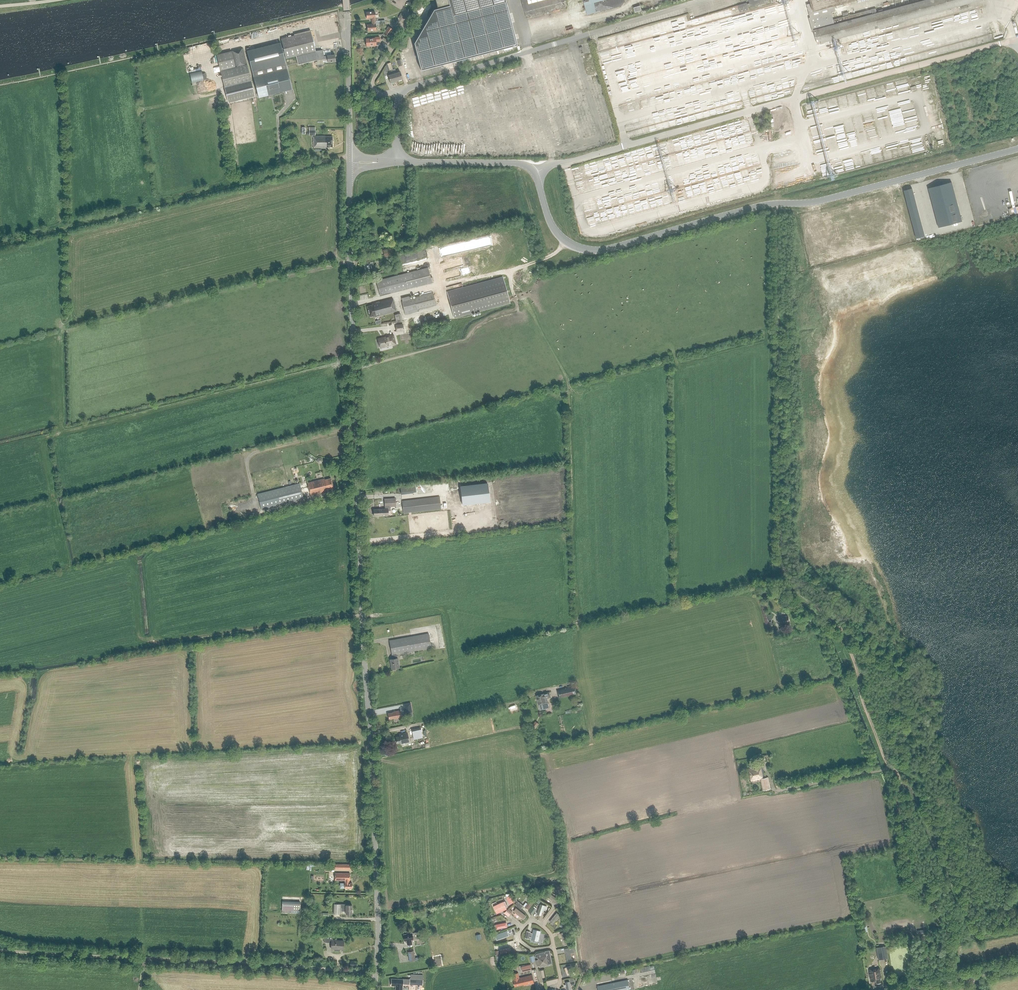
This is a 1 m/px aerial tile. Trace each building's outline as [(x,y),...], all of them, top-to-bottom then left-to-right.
[(438,9),(434,10),(414,43),(421,70),(517,45),(505,0),(435,0),(438,9)] [(526,18),(567,7),(566,0),(522,0),(526,18)] [(586,10),(568,15),(570,19),(621,6),(627,0),(583,0),(586,10)] [(747,3),(738,5),(740,13),(749,10),(748,7),(750,6),(751,8),(769,3),(768,0),(748,0),(749,3),(747,4),(747,3)] [(883,11),(883,9),(879,10),(879,13),(878,13),(876,8),(834,20),(832,12),(836,11),(834,6),(856,0),(810,0),(811,3),(807,4),(809,13),(810,13),(811,17),(809,18),(811,26),(812,31),(814,30),(817,44),(831,40),(831,42),(838,40),(838,38),(884,26),(900,22),(901,24),(905,22),(904,21),(960,6),(961,9),(968,7),(968,4),(982,0),(925,0),(883,11)] [(375,12),(366,12),(366,18),(371,18),(372,21),(375,21),(375,18),(375,12)] [(372,24),(367,25),(367,31),(376,30),(376,24),(379,24),(379,25),(380,25),(385,24),(385,23),(385,22),(385,21),(384,20),(375,21),(372,21),(372,24)] [(387,29),(384,34),(388,37),(393,29),(388,27),(387,29)] [(322,50),(315,51),(311,32),(281,39),(283,48),(282,48),(280,43),(247,51),(258,98),(292,89),(283,54),(285,54),(286,59),(296,56),(298,65),(318,60),(328,59),(328,62),(336,62),(335,55),(323,56),(323,54),(322,50)] [(375,38),(366,39),(366,46),(376,45),(376,42),(380,41),(379,37),(375,37),(375,38)] [(379,49),(384,52),(388,46),(383,43),(379,49)] [(254,95),(243,49),(217,55),(228,101),(254,95)] [(391,83),(397,81),(393,69),(391,70),(392,74),(389,75),(391,83)] [(396,69),(393,69),(397,81),(403,79),(401,72),(397,73),(396,69)] [(327,148),(332,147),(332,140),(333,140),(333,138),(332,138),(332,137),(326,137),(325,136),(315,137),(315,127),(309,128),(309,135),(313,135),(313,137),(314,137),(314,149),(327,148)] [(817,149),(827,146),(824,133),(814,135),(817,149)] [(951,182),(928,189),(938,227),(961,221),(951,182)] [(912,188),(904,190),(913,228),(922,226),(912,188)] [(385,257),(394,255),(393,252),(400,250),(399,248),(392,249),(392,248),(383,250),(385,257)] [(366,272),(367,272),(367,273),(369,272),(375,270),(377,269),(376,265),(374,266),(373,262),(364,264),(366,272)] [(432,283),(428,268),(376,281),(380,296),(432,283)] [(447,292),(454,317),(510,302),(503,277),(447,292)] [(409,296),(402,298),(402,302),(405,315),(419,311),(419,310),(436,305),(433,292),(416,297),(416,298),(410,299),(409,296)] [(370,317),(375,315),(376,317),(396,311),(393,299),(372,304),(373,305),(367,307),(370,317)] [(403,324),(395,325),(396,332),(404,331),(403,324)] [(381,348),(395,344),(393,336),(378,339),(381,348)] [(310,495),(328,491),(327,490),(333,488),(331,479),(325,480),(325,479),(307,483),(310,495)] [(261,509),(303,499),(300,483),(258,494),(261,509)] [(460,486),(462,505),(490,501),(487,483),(460,486)] [(439,497),(402,501),(403,513),(441,509),(439,497)] [(386,509),(374,509),(374,516),(388,515),(388,511),(391,511),(390,506),(396,506),(396,498),(385,499),(385,507),(386,507),(386,509)] [(779,618),(781,626),(791,623),(790,616),(779,618)] [(429,633),(389,641),(392,655),(393,655),(393,659),(390,660),(392,670),(400,668),(398,659),(397,659),(397,655),(431,648),(429,633)] [(577,694),(575,687),(561,691),(563,697),(577,694)] [(550,697),(550,693),(536,696),(538,705),(542,704),(543,710),(549,708),(548,703),(546,703),(545,698),(550,697)] [(410,703),(403,704),(405,714),(412,712),(410,703)] [(394,712),(394,713),(388,714),(389,719),(395,718),(395,719),(398,718),(402,717),(400,711),(397,711),(394,712)] [(400,734),(400,737),(396,738),(397,744),(401,743),(402,744),(409,742),(407,733),(403,734),(403,733),(400,734)] [(763,778),(761,766),(749,769),(751,781),(761,779),(763,790),(770,789),(768,777),(763,778)] [(350,880),(350,873),(335,873),(335,880),(346,880),(346,882),(345,882),(345,888),(352,888),(352,882),(348,882),(348,880),(350,880)] [(562,887),(551,889),(552,895),(553,895),(557,895),(557,897),(563,896),(562,894),(563,894),(562,888),(562,887)] [(547,896),(551,899),(557,904),(559,900),(549,893),(547,896)] [(524,906),(525,907),(528,910),(536,900),(533,897),(529,901),(527,904),(526,903),(524,906)] [(496,911),(506,907),(508,906),(505,901),(503,902),(493,906),(496,911)] [(300,910),(300,902),(282,902),(282,910),(300,910)] [(352,905),(346,905),(346,904),(335,903),(334,913),(341,914),(341,911),(345,911),(345,913),(348,913),(347,916),(351,916),(351,913),(352,913),(352,905)] [(541,916),(542,912),(544,912),(545,909),(546,909),(547,906),(544,905),(540,904),(538,910),(538,911),(537,914),(541,916)] [(516,908),(514,910),(514,911),(524,919),(526,916),(516,908)] [(557,913),(552,918),(549,922),(553,925),(560,915),(557,913)] [(538,941),(540,931),(533,930),(531,939),(538,941)] [(407,933),(407,934),(403,934),(404,941),(406,941),(406,945),(412,944),(411,940),(418,938),(418,933),(412,934),(412,933),(410,933),(410,931),(406,932),(406,933),(407,933)] [(507,931),(495,935),(497,940),(509,936),(507,931)] [(560,933),(564,941),(566,945),(570,943),(564,932),(560,933)] [(332,941),(333,937),(326,936),(326,935),(315,934),(315,937),(324,937),(324,942),(325,942),(325,943),(331,943),(331,949),(334,949),(334,950),(334,951),(339,951),(340,951),(340,948),(343,948),(343,941),(332,941)] [(877,948),(879,960),(887,958),(886,946),(877,948)] [(571,953),(575,952),(574,947),(565,949),(567,961),(573,960),(571,953)] [(536,954),(535,956),(538,958),(540,966),(552,963),(549,950),(545,951),(545,952),(536,954)] [(881,978),(880,968),(869,970),(871,982),(877,981),(877,984),(881,983),(880,978),(881,978)] [(518,973),(512,974),(514,981),(513,981),(515,986),(524,984),(524,986),(527,985),(534,983),(532,975),(525,977),(521,977),(519,978),(518,973)] [(403,986),(403,979),(397,979),(391,979),(391,986),(396,986),(395,989),(402,989),(402,986),(403,986)] [(628,980),(597,986),(598,989),(630,989),(628,980)]
